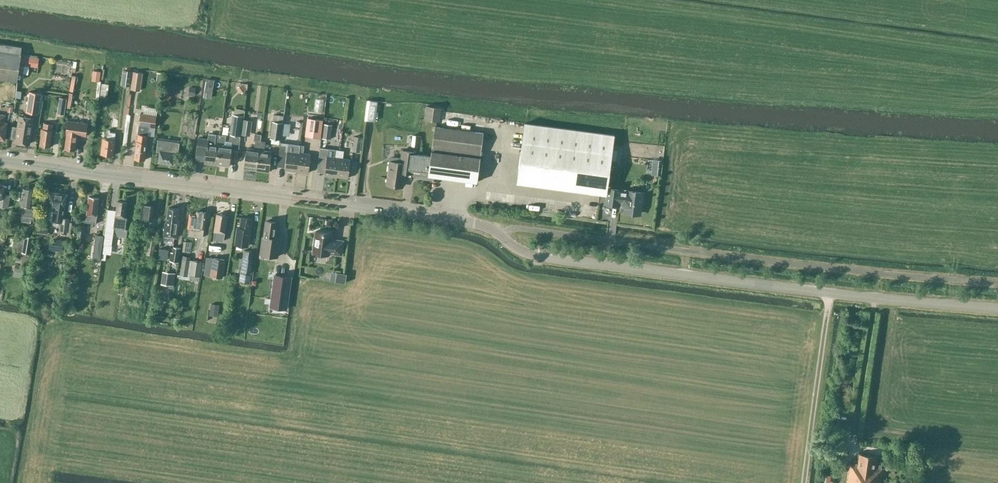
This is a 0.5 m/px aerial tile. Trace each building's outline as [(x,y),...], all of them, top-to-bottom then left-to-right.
[(21,56),(22,47),(0,44),(0,79),(17,82),(21,56)] [(23,65),(37,67),(38,58),(25,55),(23,65)] [(122,85),(130,86),(132,71),(132,68),(125,67),(125,70),(124,70),(122,85)] [(101,72),(94,71),(92,80),(97,81),(100,81),(101,72)] [(143,73),(133,71),(130,89),(140,91),(143,73)] [(99,96),(107,97),(108,83),(100,82),(99,96)] [(246,89),(243,83),(238,87),(241,93),(246,89)] [(32,113),(32,114),(37,115),(38,113),(39,114),(43,93),(30,91),(27,112),(32,113)] [(67,98),(59,97),(57,114),(64,115),(67,98)] [(374,122),(377,101),(368,100),(365,121),(374,122)] [(425,120),(439,122),(441,108),(427,106),(425,120)] [(230,134),(241,135),(244,109),(235,108),(234,115),(233,115),(230,134)] [(139,125),(138,134),(137,141),(134,159),(145,160),(147,142),(146,142),(148,127),(155,127),(156,115),(140,113),(139,125)] [(188,125),(183,124),(182,132),(187,133),(186,138),(193,139),(195,139),(198,119),(195,118),(196,115),(189,114),(188,125)] [(270,138),(280,140),(284,115),(274,114),(270,138)] [(19,117),(18,127),(13,126),(11,138),(16,139),(15,142),(29,144),(33,119),(19,117)] [(246,118),(243,132),(249,133),(252,119),(246,118)] [(65,149),(75,150),(77,134),(86,135),(88,124),(68,121),(66,133),(67,133),(65,149)] [(312,135),(320,137),(322,122),(314,121),(312,135)] [(40,145),(50,147),(53,130),(52,130),(53,124),(44,123),(43,129),(42,128),(40,145)] [(623,145),(615,144),(616,135),(525,123),(518,183),(607,194),(607,189),(608,189),(612,162),(621,164),(623,145)] [(332,125),(324,124),(323,138),(330,139),(332,125)] [(477,181),(483,133),(435,126),(431,154),(402,150),(400,163),(406,164),(405,173),(412,174),(414,177),(424,178),(428,175),(477,181)] [(101,154),(113,156),(115,140),(115,133),(107,132),(107,139),(103,138),(101,154)] [(247,148),(244,168),(256,170),(260,141),(261,134),(255,134),(254,140),(256,140),(255,149),(247,148)] [(261,134),(260,141),(256,170),(269,172),(271,151),(264,150),(266,142),(261,141),(262,134),(261,134)] [(217,165),(221,135),(216,135),(215,143),(208,142),(208,138),(198,137),(196,159),(205,160),(205,163),(217,165)] [(221,135),(217,165),(229,166),(232,146),(225,145),(226,136),(221,135)] [(362,137),(354,136),(352,151),(360,152),(362,137)] [(173,164),(174,153),(179,153),(180,142),(159,139),(157,151),(160,151),(159,162),(173,164)] [(297,171),(300,145),(281,142),(278,162),(286,163),(285,170),(297,171)] [(300,145),(297,171),(308,173),(311,154),(303,153),(304,145),(300,145)] [(336,176),(340,150),(320,148),(317,168),(325,169),(325,175),(336,176)] [(236,165),(239,150),(233,149),(230,164),(236,165)] [(344,151),(340,150),(336,176),(348,178),(351,160),(343,159),(344,151)] [(406,164),(400,163),(389,162),(386,183),(403,185),(405,173),(406,164)] [(0,185),(0,201),(0,204),(0,206),(9,208),(11,195),(5,194),(6,186),(0,185)] [(35,189),(23,188),(19,219),(37,222),(39,204),(33,203),(35,189)] [(607,194),(605,204),(619,205),(619,202),(621,202),(625,207),(625,211),(640,213),(641,203),(643,203),(644,196),(642,196),(643,192),(627,190),(627,192),(608,189),(607,189),(607,194)] [(51,192),(49,206),(47,218),(52,222),(57,226),(61,226),(60,230),(76,233),(77,222),(70,221),(71,218),(64,217),(67,194),(51,192)] [(99,198),(89,197),(87,214),(86,222),(96,223),(97,215),(96,215),(99,198)] [(127,202),(117,201),(114,228),(116,228),(116,230),(118,236),(127,237),(128,230),(125,229),(127,217),(125,217),(127,202)] [(542,211),(552,211),(551,201),(542,201),(542,211)] [(139,226),(140,226),(139,233),(148,234),(150,232),(150,227),(153,206),(142,204),(139,226)] [(179,209),(168,207),(164,236),(178,237),(180,221),(178,221),(179,209)] [(206,213),(198,212),(197,211),(196,214),(189,213),(187,228),(189,228),(188,236),(202,237),(203,230),(204,230),(206,213)] [(228,216),(217,214),(214,231),(213,239),(223,241),(224,233),(225,233),(228,216)] [(242,218),(240,227),(237,226),(235,245),(249,247),(253,219),(242,218)] [(276,222),(266,221),(264,237),(262,237),(260,254),(278,256),(280,238),(274,237),(276,222)] [(77,237),(85,238),(86,226),(79,225),(77,237)] [(331,239),(331,233),(316,231),(313,253),(328,255),(329,253),(341,255),(343,241),(331,239)] [(14,250),(32,253),(35,236),(17,233),(14,250)] [(104,236),(96,235),(92,259),(101,260),(104,236)] [(153,255),(156,236),(150,235),(147,254),(153,255)] [(170,260),(180,262),(182,247),(174,246),(174,252),(172,252),(170,260)] [(158,258),(168,260),(169,249),(160,248),(158,258)] [(255,251),(244,249),(240,276),(251,277),(255,251)] [(187,276),(190,256),(183,255),(180,274),(187,276)] [(206,256),(204,275),(211,276),(214,257),(206,256)] [(211,276),(223,278),(226,259),(214,257),(211,276)] [(200,276),(202,262),(192,261),(191,275),(200,276)] [(175,273),(163,271),(161,284),(173,286),(175,273)] [(346,273),(336,272),(334,281),(344,283),(346,273)] [(287,301),(291,277),(275,275),(272,299),(271,306),(286,309),(287,301)] [(858,460),(855,459),(853,461),(852,464),(850,464),(847,482),(880,482),(882,469),(881,469),(882,462),(876,462),(876,456),(859,454),(858,460)] [(820,482),(828,482),(830,473),(822,472),(820,482)]
